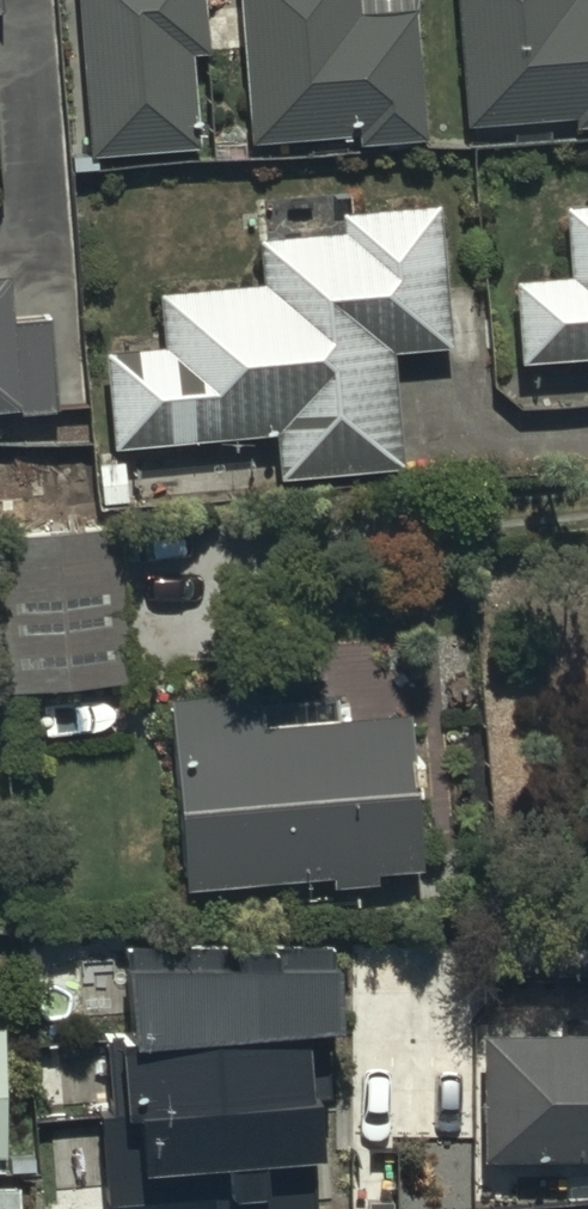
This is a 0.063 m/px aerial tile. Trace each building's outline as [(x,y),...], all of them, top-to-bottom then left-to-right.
[(87,154),(200,149),(195,51),(211,50),(208,0),(79,0),(87,154)] [(252,138),(359,130),(360,141),(426,136),(416,8),(360,13),(359,0),(240,0),(252,138)] [(466,124),(575,117),(575,126),(587,126),(587,0),(458,0),(466,124)] [(104,352),(114,450),(280,434),(284,481),(406,469),(395,349),(451,344),(438,208),(343,217),(341,196),(259,204),(266,284),(165,294),(170,346),(104,352)] [(564,205),(570,277),(515,282),(522,367),(587,361),(587,203),(564,205)] [(0,278),(0,413),(58,409),(51,319),(15,322),(11,277),(0,278)] [(117,524),(0,531),(0,567),(7,689),(126,682),(117,524)] [(266,693),(173,698),(183,888),(333,881),(334,898),(378,896),(377,875),(424,873),(417,719),(346,722),(345,707),(267,711),(266,693)] [(312,1103),(341,1099),(329,950),(126,947),(134,1032),(105,1033),(113,1113),(101,1114),(109,1206),(218,1196),(219,1208),(321,1208),(312,1103)] [(477,1037),(478,1161),(587,1160),(587,1036),(477,1037)] [(0,1191),(0,1208),(23,1208),(22,1190),(0,1191)]
